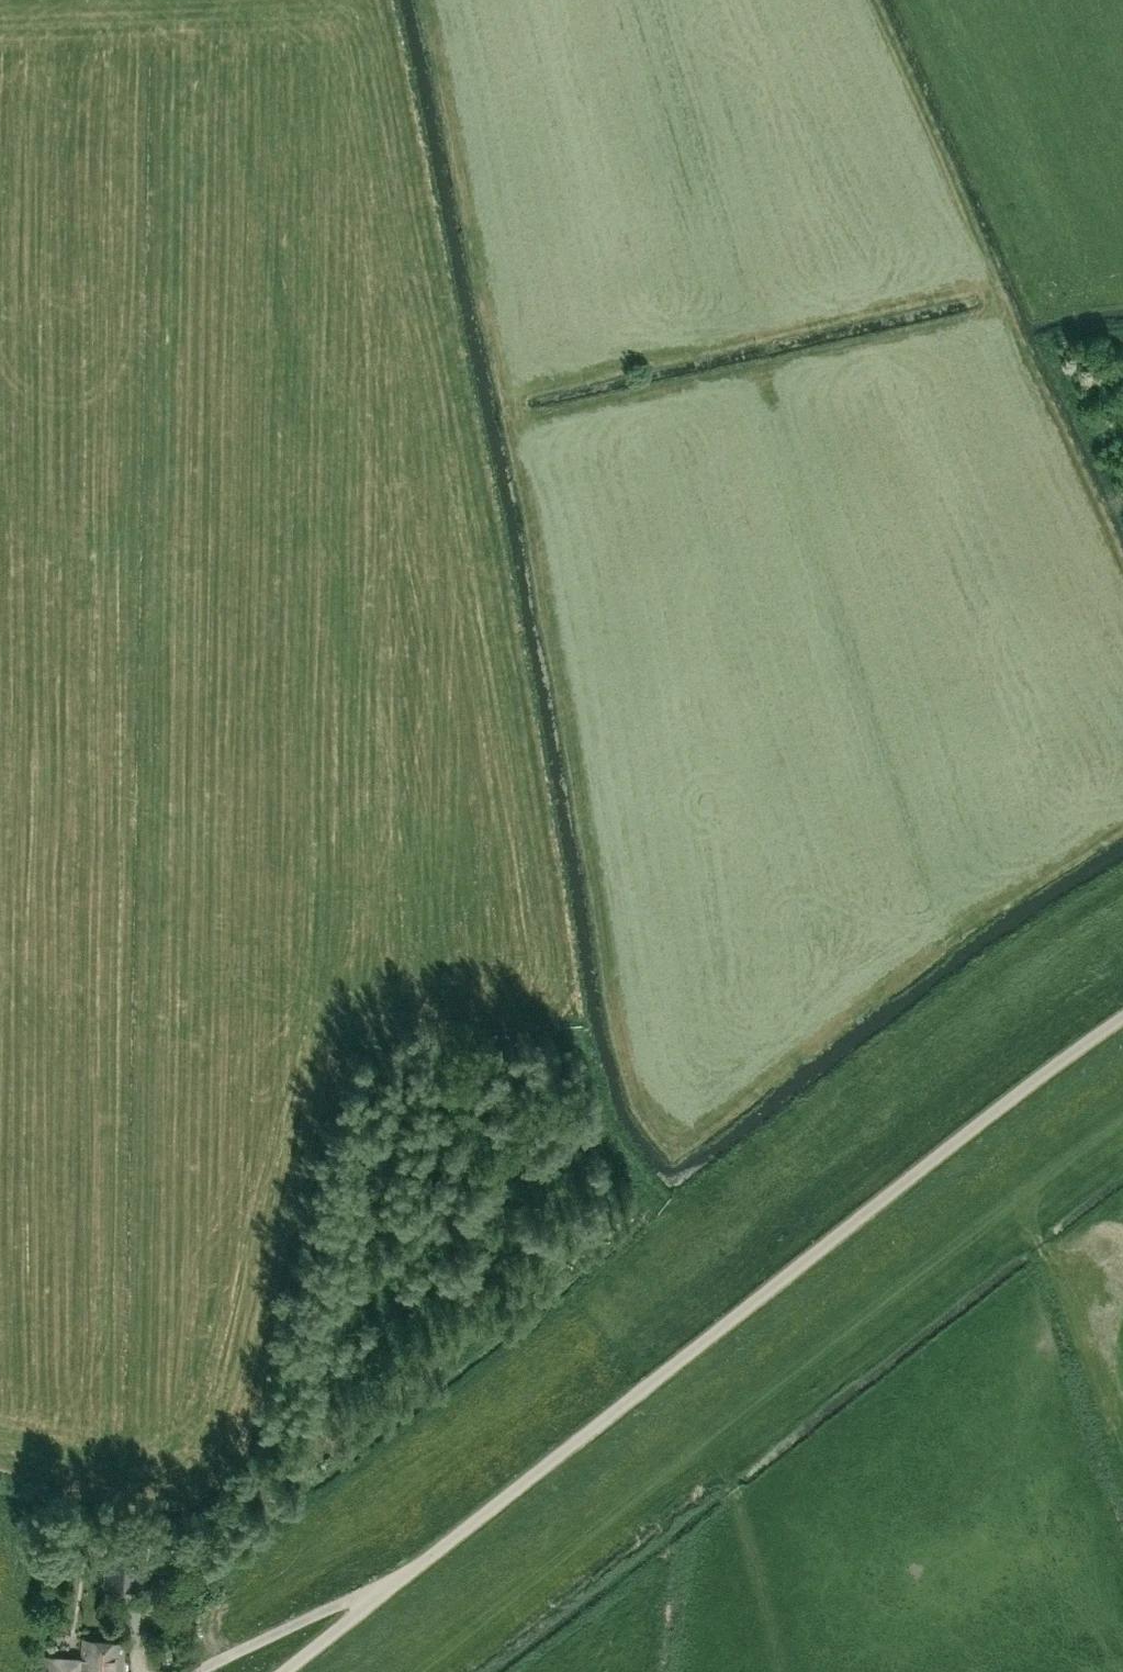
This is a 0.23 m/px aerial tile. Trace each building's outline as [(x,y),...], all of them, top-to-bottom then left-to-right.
[(104,1556),(102,1587),(144,1589),(145,1558),(104,1556)] [(123,1641),(83,1639),(82,1659),(46,1656),(45,1663),(50,1666),(50,1671),(121,1671),(123,1641)]
